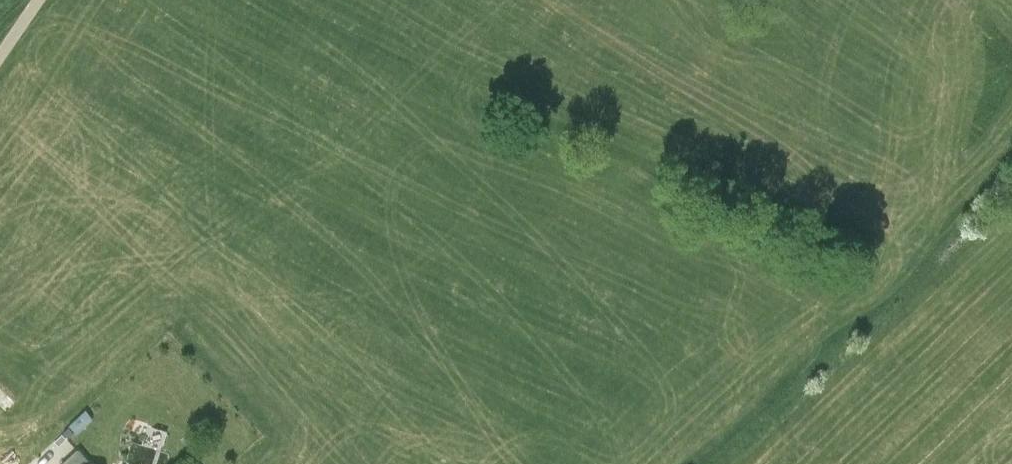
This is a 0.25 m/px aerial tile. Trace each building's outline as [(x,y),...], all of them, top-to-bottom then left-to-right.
[(92,418),(85,411),(67,428),(74,435),(92,418)] [(87,459),(77,448),(60,463),(82,463),(87,459)]
